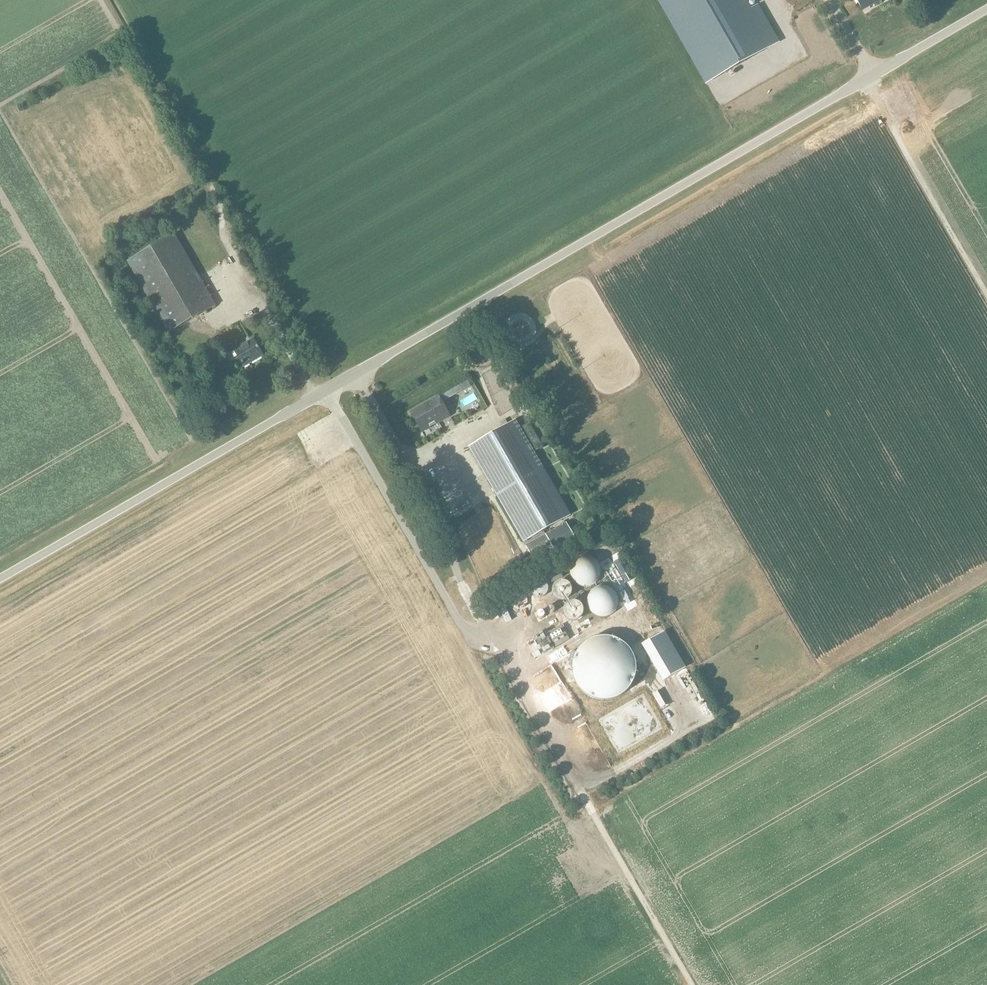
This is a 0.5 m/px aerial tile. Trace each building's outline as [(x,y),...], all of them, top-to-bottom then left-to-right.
[(749,10),(743,0),(659,0),(707,84),(777,43),(756,6),(749,10)] [(862,10),(880,0),(856,0),(862,10)] [(773,118),(786,113),(784,108),(771,114),(773,118)] [(127,262),(132,270),(168,333),(215,306),(174,235),(127,262)] [(243,367),(262,356),(253,339),(234,350),(243,367)] [(467,396),(465,397),(467,401),(477,396),(470,384),(463,388),(467,396)] [(436,424),(449,416),(438,397),(410,413),(420,429),(435,421),(436,424)] [(448,409),(452,416),(458,412),(454,405),(448,409)] [(523,542),(570,515),(515,421),(468,448),(523,542)] [(555,553),(576,541),(566,523),(525,546),(531,556),(550,545),(555,553)] [(585,556),(582,557),(579,557),(577,558),(575,560),(573,562),(571,564),(570,567),(569,569),(569,572),(569,575),(570,577),(571,580),(573,582),(575,584),(577,586),(579,587),(582,588),(585,588),(587,588),(590,587),(593,586),(595,584),(597,582),(598,580),(600,577),(600,575),(600,572),(600,569),(600,567),(598,564),(597,562),(595,560),(593,558),(590,557),(587,557),(585,556)] [(540,582),(538,583),(536,583),(534,585),(533,586),(532,588),(532,590),(532,592),(533,594),(534,595),(536,597),(538,597),(540,598),(542,597),(544,597),(545,595),(546,594),(547,592),(548,590),(547,588),(546,586),(545,585),(544,583),(542,583),(540,582)] [(562,582),(559,582),(557,583),(555,584),(554,586),(553,589),(552,591),(553,594),(554,596),(555,598),(557,600),(559,601),(562,601),(564,601),(567,600),(569,598),(570,596),(571,594),(572,591),(571,589),(570,586),(569,584),(567,583),(564,582),(562,582)] [(603,587),(600,587),(598,588),(595,589),(593,591),(591,593),(590,595),(589,597),(588,600),(588,602),(588,605),(589,608),(590,610),(591,612),(593,614),(595,615),(598,617),(600,617),(603,618),(605,617),(608,617),(610,615),(612,614),(614,612),(616,610),(617,608),(618,605),(618,602),(618,600),(617,597),(616,595),(614,593),(612,591),(610,589),(608,588),(605,587),(603,587)] [(537,609),(548,604),(546,599),(535,605),(537,609)] [(573,602),(571,602),(569,603),(567,605),(565,607),(564,609),(564,611),(564,614),(565,616),(567,618),(569,620),(571,621),(573,621),(576,621),(578,620),(580,618),(582,616),(583,614),(583,611),(583,609),(582,607),(580,605),(578,603),(576,602),(573,602)] [(640,627),(627,624),(613,627),(602,635),(595,646),(592,659),(595,673),(602,684),(613,692),(627,694),(640,692),(652,684),(659,673),(662,659),(659,646),(652,635),(640,627)] [(569,640),(561,626),(548,634),(555,648),(569,640)] [(534,637),(544,654),(554,649),(544,632),(534,637)] [(586,757),(595,765),(603,756),(595,748),(586,757)]
